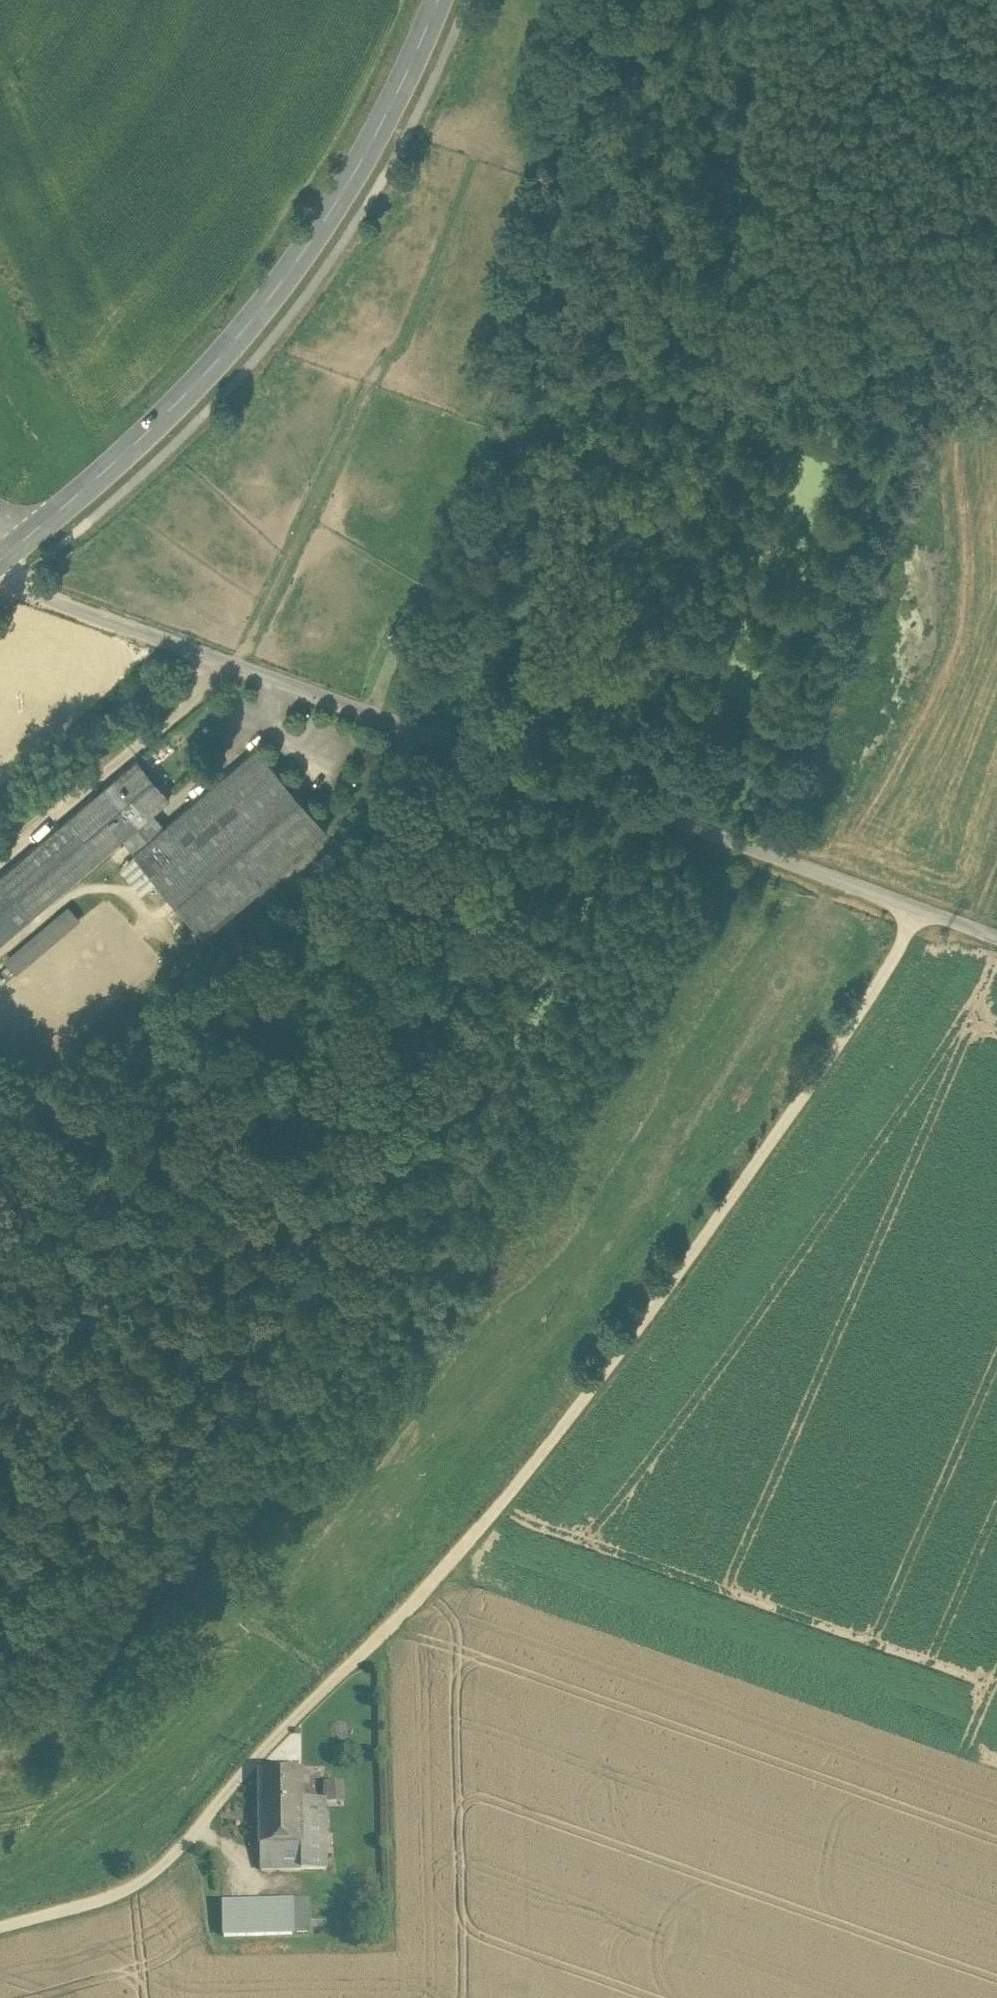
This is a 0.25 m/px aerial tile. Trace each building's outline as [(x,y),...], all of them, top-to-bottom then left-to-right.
[(135,848),(134,849),(204,931),(327,826),(257,744),(165,822),(135,848)] [(170,794),(137,756),(104,784),(137,822),(153,809),(170,794)] [(0,873),(0,939),(123,835),(137,822),(104,784),(0,873)] [(137,822),(123,835),(135,848),(165,822),(153,809),(137,822)] [(301,1799),(301,1770),(258,1770),(259,1845),(302,1844),(301,1799)] [(336,1782),(325,1782),(325,1793),(343,1793),(343,1782),(337,1782),(336,1782)] [(326,1799),(301,1799),(302,1844),(259,1845),(259,1846),(260,1846),(260,1868),(327,1867),(326,1799)] [(223,1903),(223,1937),(294,1935),(294,1902),(223,1903)]
